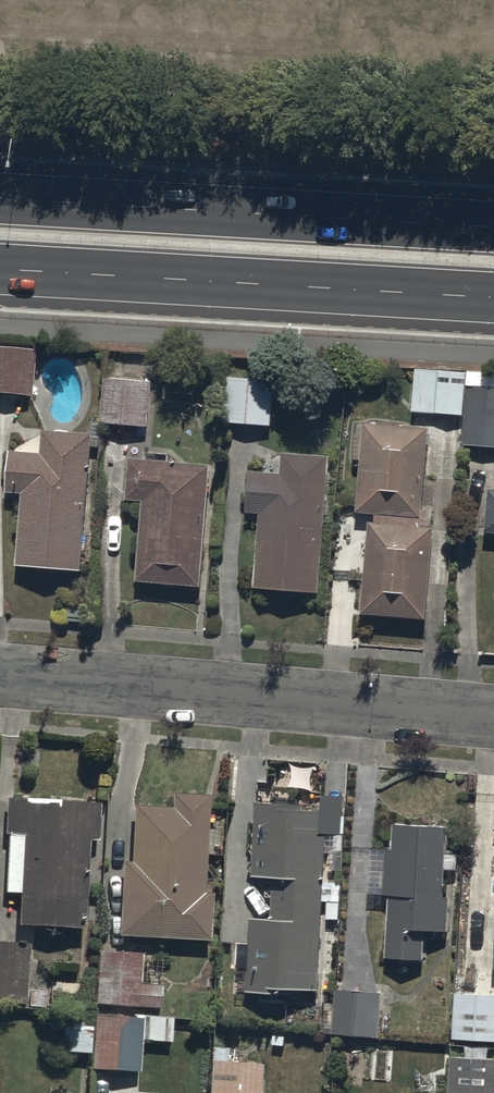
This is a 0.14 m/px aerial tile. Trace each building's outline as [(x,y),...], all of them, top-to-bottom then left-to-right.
[(31,400),(35,355),(0,352),(0,397),(31,400)] [(417,374),(414,415),(463,418),(466,378),(417,374)] [(228,378),(224,425),(273,429),(276,382),(228,378)] [(107,381),(104,425),(148,429),(152,384),(107,381)] [(470,390),(465,449),(493,451),(493,391),(470,390)] [(433,513),(424,513),(430,433),(367,428),(360,517),(378,518),(378,526),(370,526),(363,619),(428,624),(435,531),(432,531),(433,513)] [(46,433),(44,456),(13,454),(9,495),(23,496),(17,568),(35,570),(45,570),(85,574),(96,437),(46,433)] [(286,457),(285,477),(251,475),(248,517),(261,518),(255,592),(275,593),(284,594),(322,597),(333,461),(286,457)] [(146,504),(139,585),(203,590),(212,469),(149,464),(131,462),(128,503),(146,504)] [(215,898),(205,897),(209,813),(209,799),(174,798),(173,812),(136,810),(134,868),(125,868),(123,943),(139,943),(204,945),(214,946),(215,898)] [(325,798),(324,813),(278,811),(258,811),(255,881),(275,882),(274,921),(251,920),(248,996),(271,996),(320,998),(326,839),(347,840),(348,799),(325,798)] [(85,934),(89,845),(99,846),(101,806),(9,802),(7,842),(27,843),(24,932),(85,934)] [(394,826),(389,963),(427,965),(428,939),(443,939),(448,828),(432,827),(394,826)] [(0,947),(0,1007),(28,1008),(30,948),(0,947)] [(144,958),(100,956),(98,1010),(142,1011),(144,958)] [(384,997),(337,995),(335,1041),(382,1043),(384,997)] [(454,1044),(493,1046),(493,999),(456,998),(454,1044)] [(145,1022),(95,1020),(93,1077),(143,1079),(145,1022)] [(454,1060),(452,1092),(493,1092),(493,1062),(454,1060)] [(213,1064),(212,1092),(262,1092),(263,1066),(213,1064)]
